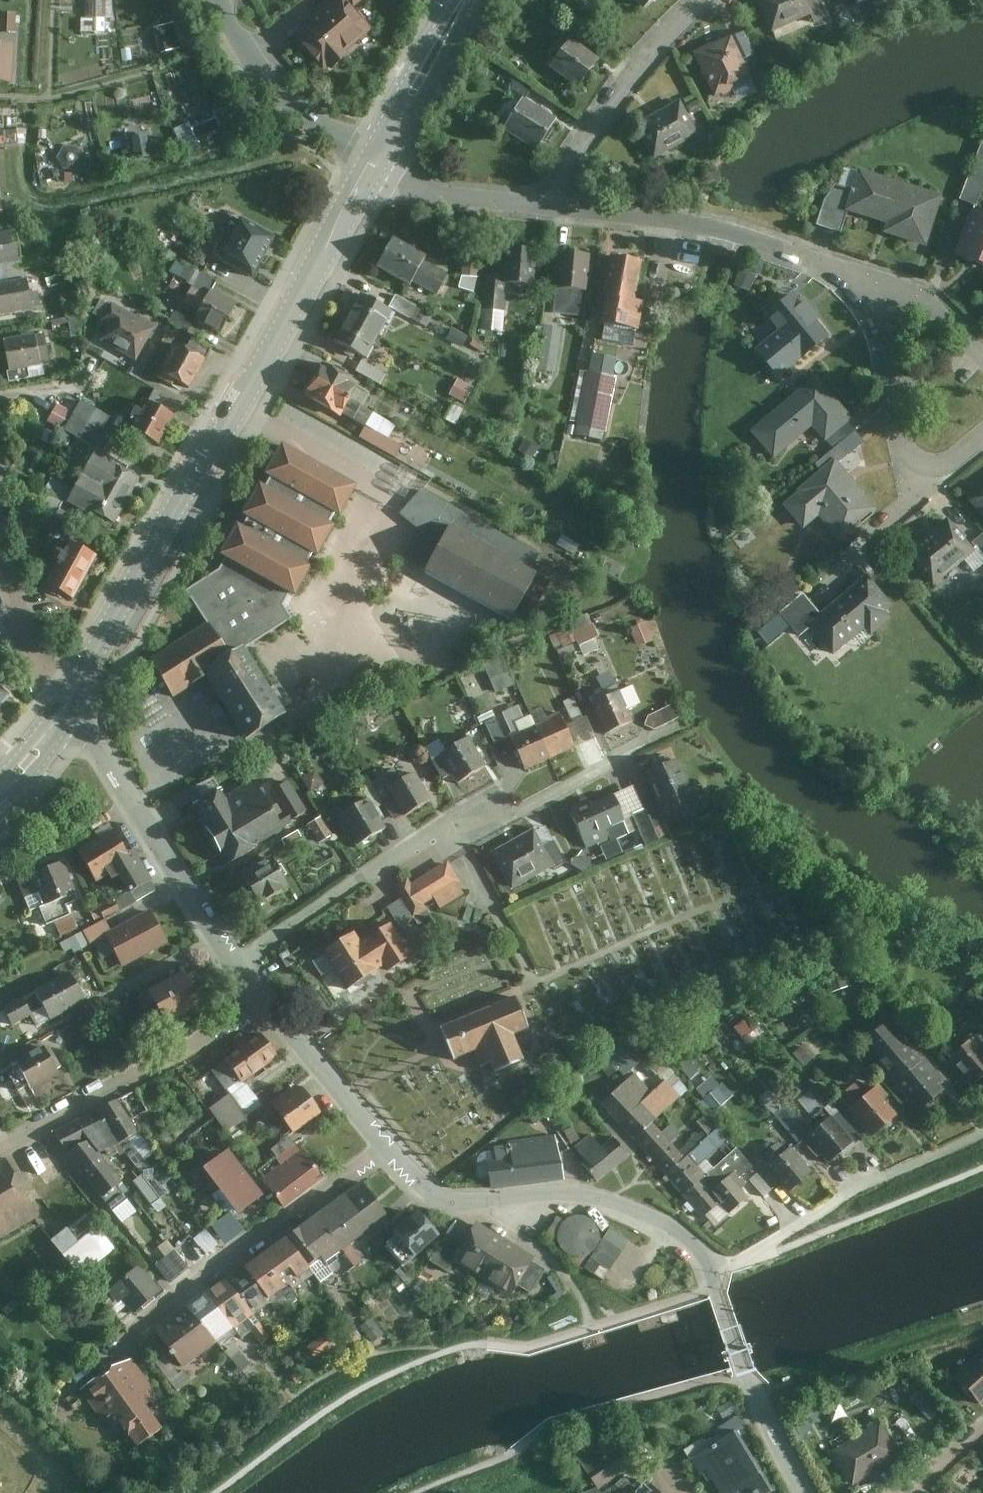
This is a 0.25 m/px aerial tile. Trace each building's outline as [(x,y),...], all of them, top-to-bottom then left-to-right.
[(85,16),(107,16),(107,0),(85,0),(85,16)] [(341,0),(335,0),(293,36),(321,69),(324,67),(327,70),(345,54),(342,51),(367,30),(341,0)] [(771,34),(810,17),(813,15),(806,1),(806,0),(757,0),(771,34)] [(806,1),(813,15),(810,17),(815,26),(828,19),(820,0),(809,0),(806,1)] [(16,31),(16,11),(0,11),(0,31),(16,31)] [(155,26),(162,50),(186,44),(179,19),(155,26)] [(729,39),(694,56),(714,98),(749,82),(740,63),(729,39)] [(595,62),(569,42),(550,68),(576,88),(595,62)] [(14,82),(18,46),(0,44),(0,81),(14,82)] [(754,56),(740,63),(749,82),(752,89),(767,82),(754,56)] [(553,122),(521,102),(504,131),(536,150),(553,122)] [(696,137),(678,103),(636,125),(654,159),(696,137)] [(217,106),(173,121),(181,144),(225,129),(217,106)] [(18,128),(0,129),(0,142),(19,142),(18,128)] [(125,134),(126,157),(157,156),(156,133),(125,134)] [(941,199),(858,172),(852,192),(845,212),(847,212),(887,225),(884,234),(926,247),(941,199)] [(982,190),(982,183),(969,178),(961,202),(977,208),(982,190)] [(845,212),(852,192),(836,187),(825,202),(817,227),(840,235),(847,212),(845,212)] [(975,213),(957,259),(982,269),(982,216),(975,213)] [(246,215),(219,262),(255,282),(282,236),(246,215)] [(26,272),(31,270),(56,266),(53,248),(28,252),(24,229),(0,233),(0,258),(23,254),(26,272)] [(374,268),(407,288),(410,282),(436,296),(447,276),(422,263),(424,259),(391,240),(374,268)] [(533,286),(536,252),(505,250),(503,284),(533,286)] [(584,319),(589,256),(558,254),(552,316),(584,319)] [(633,303),(640,264),(609,259),(601,300),(603,300),(599,325),(637,333),(642,304),(633,303)] [(26,272),(28,281),(0,286),(0,311),(1,315),(38,308),(31,270),(26,272)] [(243,305),(197,279),(186,298),(203,308),(196,321),(225,337),(243,305)] [(162,323),(115,293),(100,319),(113,327),(105,340),(138,361),(162,323)] [(428,323),(433,311),(394,295),(389,307),(428,323)] [(761,309),(767,317),(784,303),(777,295),(761,309)] [(827,338),(792,296),(784,303),(767,317),(766,318),(779,334),(755,352),(778,380),(827,338)] [(360,297),(347,320),(377,336),(389,313),(360,297)] [(335,343),(365,359),(377,336),(347,320),(335,343)] [(559,371),(562,325),(542,324),(539,369),(559,371)] [(50,331),(4,337),(10,383),(34,379),(32,366),(54,363),(50,331)] [(213,356),(180,338),(161,374),(194,392),(213,356)] [(323,364),(313,381),(359,408),(368,394),(356,387),(358,384),(323,364)] [(601,441),(612,379),(587,375),(576,437),(601,441)] [(458,378),(450,394),(464,401),(473,385),(458,378)] [(816,379),(750,434),(773,462),(811,429),(825,446),(827,444),(849,425),(852,421),(816,379)] [(350,423),(359,408),(313,381),(302,399),(337,420),(339,417),(350,423)] [(114,418),(85,399),(77,412),(61,401),(47,421),(102,456),(116,438),(106,431),(114,418)] [(138,421),(125,414),(115,431),(139,444),(143,437),(162,448),(179,417),(149,400),(138,421)] [(849,425),(827,444),(833,451),(855,432),(849,425)] [(225,566),(186,592),(210,626),(187,641),(153,663),(165,681),(175,695),(206,675),(249,743),(292,719),(245,647),(292,619),(289,615),(286,611),(359,481),(290,444),(287,450),(225,566)] [(816,468),(822,475),(835,464),(845,455),(839,449),(816,468)] [(89,477),(123,495),(135,476),(102,456),(89,477)] [(799,496),(784,509),(803,532),(819,518),(838,542),(874,512),(835,464),(822,475),(798,494),(799,496)] [(123,495),(89,477),(76,495),(54,480),(37,505),(60,521),(77,497),(111,518),(123,495)] [(428,569),(426,573),(511,620),(540,565),(535,562),(541,552),(423,486),(402,513),(421,526),(403,556),(408,558),(428,569)] [(969,504),(982,520),(982,492),(969,504)] [(947,523),(907,557),(934,588),(974,555),(947,523)] [(974,545),(982,556),(982,537),(974,545)] [(72,541),(48,586),(77,601),(101,556),(72,541)] [(821,621),(809,631),(832,658),(864,631),(870,638),(890,622),(884,615),(889,610),(866,583),(821,621)] [(798,640),(809,631),(821,621),(803,599),(781,617),(798,640)] [(549,629),(557,649),(568,645),(572,656),(602,645),(590,614),(549,629)] [(637,643),(653,641),(651,620),(635,622),(637,643)] [(593,702),(607,734),(633,722),(619,690),(593,702)] [(652,728),(679,715),(674,704),(646,717),(652,728)] [(560,712),(535,722),(550,756),(575,747),(560,712)] [(504,737),(495,716),(485,721),(494,742),(504,737)] [(550,756),(535,722),(512,733),(526,767),(550,756)] [(486,766),(467,736),(441,753),(451,768),(460,783),(486,766)] [(451,768),(441,753),(431,759),(441,774),(451,768)] [(676,759),(647,772),(665,812),(694,799),(676,759)] [(404,815),(430,800),(413,770),(398,778),(392,766),(379,773),(404,815)] [(224,789),(195,808),(227,864),(260,843),(259,841),(311,810),(291,779),(268,795),(257,777),(228,794),(224,789)] [(612,794),(572,812),(588,845),(608,836),(604,827),(623,819),(612,794)] [(340,815),(356,844),(385,828),(368,799),(340,815)] [(655,802),(644,807),(653,827),(664,822),(655,802)] [(653,827),(644,807),(632,813),(646,844),(658,838),(653,827)] [(321,840),(334,832),(323,814),(310,822),(321,840)] [(532,828),(491,851),(511,887),(552,865),(532,828)] [(115,832),(80,853),(97,880),(109,872),(112,878),(120,874),(130,890),(133,889),(150,879),(134,856),(131,859),(115,832)] [(260,905),(287,887),(269,859),(242,877),(260,905)] [(422,902),(460,881),(447,860),(410,883),(406,878),(394,886),(413,915),(426,907),(422,902)] [(64,861),(20,879),(32,909),(40,905),(47,923),(72,913),(67,902),(79,897),(64,861)] [(156,890),(150,879),(133,889),(139,900),(156,890)] [(107,932),(124,964),(167,941),(150,909),(107,932)] [(354,931),(323,952),(347,989),(386,964),(389,970),(411,956),(388,922),(359,940),(354,931)] [(832,994),(853,982),(843,962),(821,974),(832,994)] [(158,1002),(167,1018),(200,1000),(186,971),(140,997),(146,1008),(158,1002)] [(70,972),(38,990),(53,1017),(85,1000),(70,972)] [(24,998),(5,1008),(13,1022),(31,1013),(24,998)] [(513,998),(439,1029),(454,1061),(473,1053),(481,1067),(490,1063),(494,1072),(523,1058),(514,1034),(525,1028),(513,998)] [(751,1012),(736,1025),(749,1040),(764,1027),(751,1012)] [(864,1042),(897,1081),(922,1061),(889,1022),(864,1042)] [(952,1058),(974,1084),(982,1075),(982,1038),(979,1034),(952,1058)] [(229,1089),(276,1055),(262,1035),(215,1069),(229,1089)] [(624,1074),(640,1065),(628,1044),(612,1053),(624,1074)] [(45,1047),(18,1061),(30,1083),(33,1088),(60,1073),(45,1047)] [(926,1057),(922,1061),(897,1081),(920,1109),(945,1089),(940,1083),(944,1078),(926,1057)] [(30,1083),(18,1061),(8,1067),(20,1088),(30,1083)] [(620,1127),(632,1140),(653,1121),(679,1096),(665,1081),(659,1087),(651,1094),(635,1076),(600,1105),(608,1113),(620,1127)] [(725,1081),(705,1096),(714,1109),(734,1094),(725,1081)] [(855,1083),(838,1097),(872,1137),(897,1113),(883,1098),(888,1093),(880,1083),(865,1095),(855,1083)] [(136,1088),(117,1099),(140,1131),(159,1121),(136,1088)] [(278,1106),(294,1130),(320,1112),(303,1088),(278,1106)] [(800,1099),(813,1113),(822,1104),(809,1090),(800,1099)] [(97,1109),(121,1143),(140,1131),(117,1099),(97,1109)] [(778,1115),(793,1134),(804,1125),(788,1106),(778,1115)] [(821,1125),(808,1136),(829,1162),(855,1141),(824,1108),(814,1116),(821,1125)] [(68,1147),(87,1135),(101,1153),(121,1143),(97,1109),(76,1120),(55,1130),(68,1147)] [(632,1140),(665,1176),(686,1157),(671,1141),(679,1133),(671,1124),(662,1132),(653,1121),(632,1140)] [(683,1195),(706,1175),(698,1166),(729,1139),(718,1127),(686,1157),(665,1176),(683,1195)] [(585,1160),(582,1163),(597,1180),(628,1155),(613,1137),(601,1148),(590,1134),(575,1147),(585,1160)] [(87,1135),(68,1147),(113,1207),(130,1194),(101,1153),(87,1135)] [(497,1160),(487,1160),(489,1189),(562,1179),(553,1136),(495,1146),(497,1160)] [(791,1147),(768,1168),(789,1190),(811,1170),(791,1147)] [(706,1175),(683,1195),(703,1217),(720,1201),(728,1211),(747,1196),(740,1188),(746,1182),(742,1177),(753,1166),(736,1149),(706,1175)] [(268,1179),(286,1203),(325,1174),(306,1150),(268,1179)] [(53,1151),(34,1164),(47,1183),(66,1170),(53,1151)] [(265,1194),(232,1151),(210,1167),(243,1211),(265,1194)] [(36,1213),(5,1160),(0,1163),(0,1233),(36,1213)] [(353,1187),(336,1201),(360,1231),(390,1207),(378,1192),(366,1177),(353,1187)] [(336,1201),(313,1219),(337,1249),(360,1231),(336,1201)] [(384,1246),(402,1265),(435,1235),(416,1214),(393,1232),(396,1235),(384,1246)] [(51,1239),(73,1263),(100,1240),(79,1215),(51,1239)] [(571,1215),(561,1220),(556,1226),(554,1234),(553,1238),(555,1245),(559,1252),(566,1257),(572,1259),(580,1259),(587,1257),(593,1252),(597,1245),(599,1238),(599,1232),(595,1224),(590,1218),(582,1215),(571,1215)] [(290,1237),(314,1268),(337,1249),(313,1219),(290,1237)] [(480,1279),(504,1241),(475,1224),(463,1244),(452,1261),(480,1279)] [(611,1229),(586,1268),(609,1283),(633,1243),(611,1229)] [(180,1242),(193,1258),(205,1248),(193,1232),(180,1242)] [(271,1301),(292,1285),(314,1268),(290,1237),(268,1252),(246,1269),(271,1301)] [(452,1261),(463,1244),(448,1237),(430,1261),(446,1270),(452,1261)] [(480,1279),(508,1296),(516,1283),(530,1261),(532,1259),(504,1241),(480,1279)] [(155,1255),(173,1277),(186,1268),(168,1245),(155,1255)] [(530,1261),(516,1283),(531,1293),(545,1270),(530,1261)] [(162,1292),(141,1266),(111,1291),(120,1302),(124,1299),(136,1313),(162,1292)] [(246,1269),(229,1282),(253,1314),(271,1301),(246,1269)] [(99,1281),(91,1287),(105,1302),(112,1296),(99,1281)] [(209,1296),(234,1329),(253,1314),(229,1282),(209,1296)] [(209,1296),(190,1311),(215,1343),(234,1329),(209,1296)] [(190,1311),(160,1333),(184,1366),(215,1343),(190,1311)] [(260,1341),(269,1335),(258,1322),(250,1328),(260,1341)] [(324,1334),(310,1348),(321,1358),(334,1344),(324,1334)] [(953,1376),(981,1410),(982,1408),(982,1351),(953,1376)] [(169,1353),(159,1358),(174,1388),(184,1383),(169,1353)] [(130,1359),(84,1390),(109,1429),(123,1420),(139,1445),(163,1426),(147,1404),(156,1399),(130,1359)] [(797,1432),(824,1418),(817,1403),(789,1416),(797,1432)] [(880,1423),(831,1452),(853,1486),(903,1457),(880,1423)] [(611,1433),(571,1458),(593,1492),(632,1467),(611,1433)] [(691,1460),(700,1474),(706,1472),(720,1492),(772,1492),(774,1492),(738,1433),(691,1460)] [(622,1492),(655,1492),(636,1476),(622,1492)]
